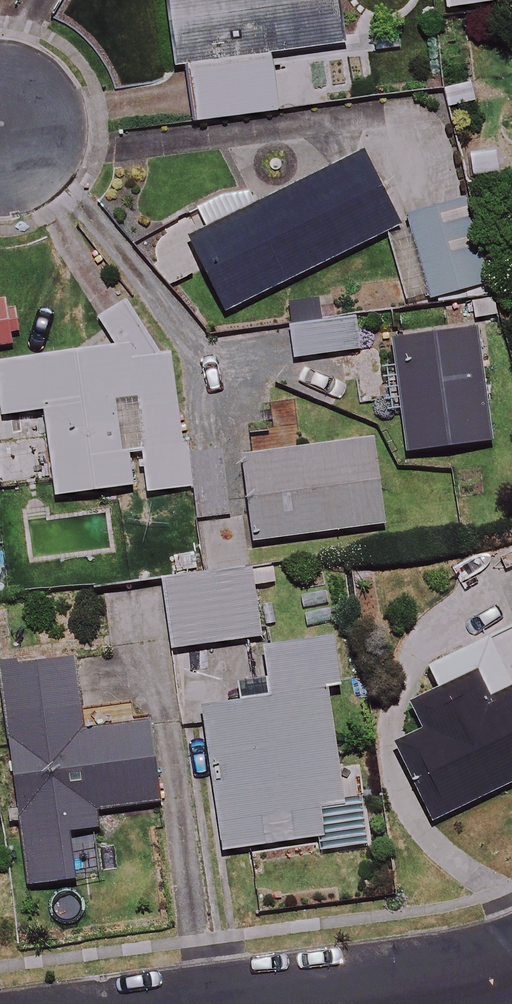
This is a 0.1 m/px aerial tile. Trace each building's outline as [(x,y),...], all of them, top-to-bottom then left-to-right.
[(282,112),(274,57),(347,47),(340,0),(166,0),(176,66),(189,64),(198,124),(282,112)] [(189,240),(203,270),(221,311),(399,233),(366,158),(263,203),(255,186),(195,212),(205,233),(189,240)] [(463,199),(407,214),(428,299),(485,285),(463,199)] [(358,319),(291,326),(295,363),(362,356),(358,319)] [(491,441),(472,327),(389,340),(407,454),(491,441)] [(0,359),(0,418),(48,416),(53,501),(131,490),(130,457),(144,457),(145,493),(191,492),(189,439),(175,440),(172,353),(0,359)] [(371,441),(245,456),(256,546),(382,531),(371,441)] [(173,558),(176,582),(161,584),(169,649),(259,638),(251,572),(200,579),(197,555),(173,558)] [(437,664),(426,670),(434,689),(413,702),(411,740),(399,750),(432,821),(511,784),(511,625),(455,655),(451,646),(433,655),(437,664)] [(362,803),(358,769),(337,772),(326,688),(340,686),(334,639),(264,648),(270,695),(203,704),(223,851),(323,838),(321,809),(362,803)] [(73,658),(0,667),(0,690),(26,886),(76,880),(70,831),(100,827),(98,811),(159,803),(148,724),(83,733),(73,658)]
